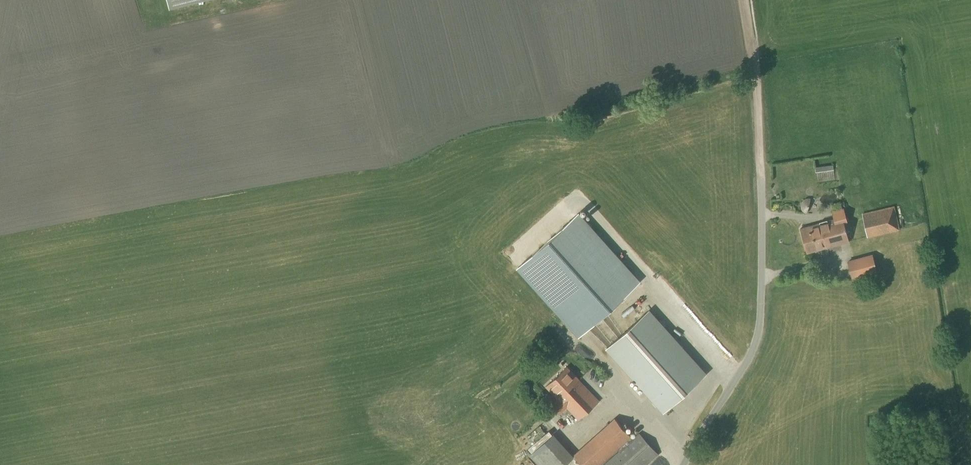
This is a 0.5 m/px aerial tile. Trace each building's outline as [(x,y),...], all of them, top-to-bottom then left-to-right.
[(203,0),(167,0),(169,8),(203,0)] [(867,238),(900,230),(894,205),(862,213),(867,238)] [(804,240),(846,229),(845,225),(848,224),(844,208),(831,212),(833,219),(800,228),(804,240)] [(516,269),(578,337),(640,281),(578,213),(516,269)] [(846,229),(804,240),(807,253),(849,241),(846,229)] [(851,278),(877,271),(872,254),(847,261),(851,278)] [(664,409),(704,371),(644,310),(605,348),(664,409)] [(579,420),(599,401),(579,380),(567,366),(545,386),(558,399),(551,406),(560,415),(567,408),(579,420)] [(603,385),(618,382),(616,372),(601,375),(603,385)] [(573,454),(575,456),(583,464),(601,464),(618,450),(619,451),(603,464),(647,464),(659,454),(639,433),(633,439),(614,418),(574,454),(573,454)] [(535,450),(530,455),(538,464),(564,464),(574,457),(553,434),(535,450)]
